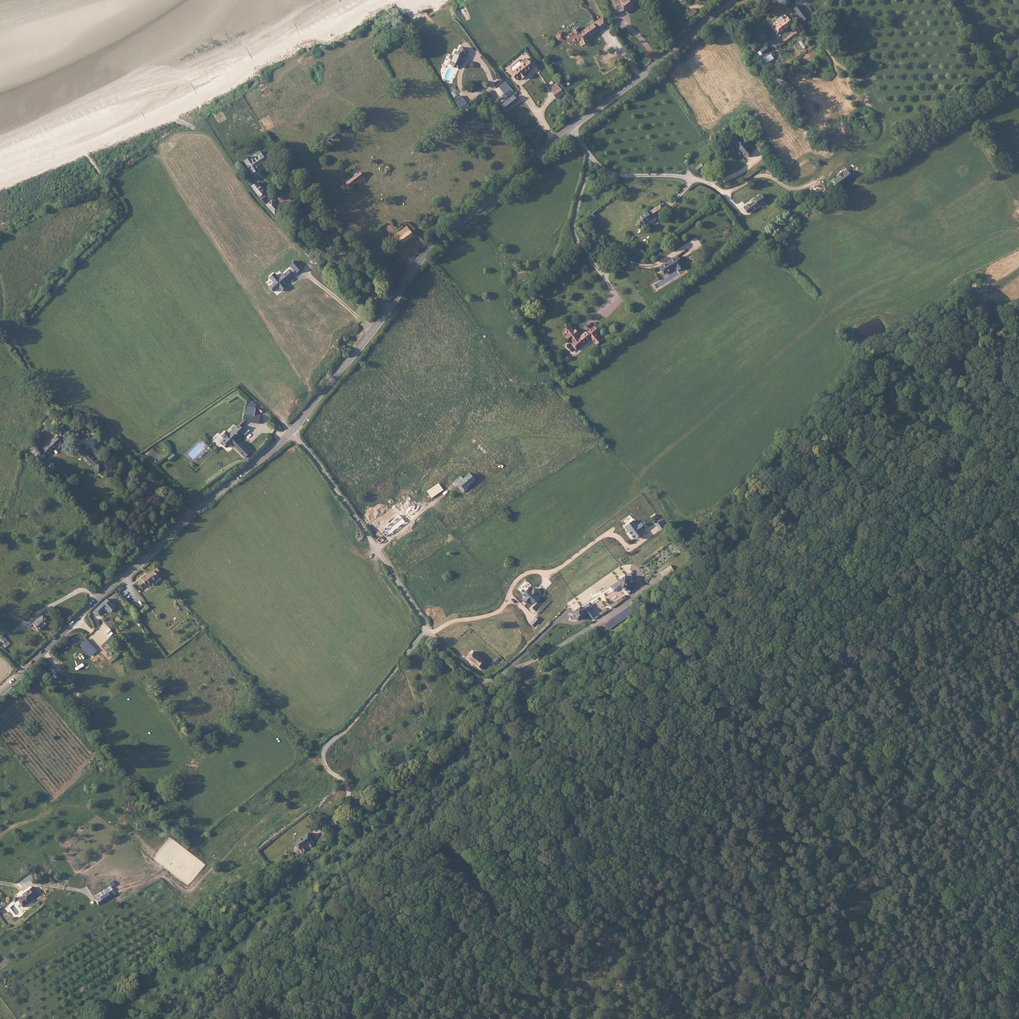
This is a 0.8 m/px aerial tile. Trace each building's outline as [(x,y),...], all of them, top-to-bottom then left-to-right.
[(619,9),(624,6),(626,9),(631,13),(637,9),(634,5),(640,1),(639,0),(616,0),(614,1),(619,9)] [(798,5),(793,9),(802,21),(807,17),(798,5)] [(791,23),(786,17),(777,24),(776,22),(773,24),(779,32),(791,23)] [(600,31),(600,32),(607,27),(602,21),(596,25),(598,29),(600,31)] [(590,38),(597,34),(597,33),(595,30),(593,27),(586,31),(587,33),(584,35),(583,33),(581,35),(579,35),(579,30),(573,30),(574,36),(567,36),(564,36),(561,35),(558,35),(556,37),(556,40),(559,42),(562,42),(567,41),(568,45),(579,44),(580,48),(584,47),(585,49),(589,47),(587,41),(586,40),(590,38)] [(308,48),(304,50),(306,55),(299,59),(305,71),(317,64),(312,54),(314,53),(312,48),(309,50),(308,48)] [(459,52),(457,51),(451,63),(460,68),(466,55),(467,55),(469,52),(461,48),(459,52)] [(533,67),(529,61),(522,66),(514,72),(512,73),(517,80),(521,78),(522,79),(527,76),(525,73),(533,67)] [(511,68),(514,72),(522,66),(519,62),(511,68)] [(264,72),(257,76),(259,81),(260,83),(268,80),(264,72)] [(513,92),(505,82),(499,87),(507,97),(513,92)] [(564,94),(557,83),(555,85),(551,87),(550,88),(553,91),(552,92),(557,99),(564,94)] [(519,101),(514,96),(503,105),(507,111),(519,101)] [(468,106),(461,97),(456,100),(463,110),(468,106)] [(744,141),(740,134),(732,139),(737,147),(734,148),(738,153),(740,152),(744,158),(752,153),(747,147),(751,145),(748,139),(744,141)] [(254,161),(263,155),(261,152),(252,158),(254,161)] [(263,155),(254,161),(252,158),(246,162),(254,175),(260,171),(258,167),(267,162),(263,155)] [(852,178),(849,172),(836,180),(839,185),(852,178)] [(365,179),(360,173),(346,183),(351,190),(354,188),(352,185),(357,181),(359,184),(365,179)] [(256,184),(251,188),(261,200),(266,197),(256,184)] [(278,212),(270,202),(266,205),(274,215),(278,212)] [(635,222),(639,228),(663,210),(659,205),(647,214),(647,213),(635,222)] [(745,210),(743,205),(732,209),(734,214),(745,210)] [(414,236),(407,227),(399,233),(402,237),(398,240),(402,244),(414,236)] [(381,235),(376,228),(371,232),(374,234),(372,235),(376,239),(381,235)] [(294,272),(295,274),(301,268),(295,261),(289,267),(293,271),(294,272)] [(665,270),(661,265),(650,274),(654,279),(665,270)] [(273,284),(268,288),(273,292),(278,287),(282,292),(285,289),(282,284),(289,278),(285,274),(278,279),(274,275),(272,275),(269,278),(269,279),(273,284)] [(577,340),(575,338),(578,336),(574,331),(572,332),(569,328),(563,332),(566,337),(565,339),(568,342),(570,342),(572,344),(570,345),(575,351),(585,343),(589,339),(592,343),(595,346),(600,343),(594,335),(590,331),(586,335),(585,334),(580,337),(577,340)] [(260,416),(249,414),(247,422),(259,424),(260,416)] [(35,425),(39,428),(47,419),(43,416),(35,425)] [(243,421),(236,427),(241,433),(244,430),(240,426),(246,421),(243,421)] [(221,441),(226,447),(232,441),(235,445),(233,446),(244,457),(249,452),(239,441),(237,442),(234,439),(241,433),(236,427),(229,434),(228,432),(225,432),(223,434),(223,436),(224,438),(221,441)] [(34,462),(39,457),(38,456),(40,454),(41,454),(48,446),(51,449),(57,442),(55,440),(54,439),(53,439),(56,436),(53,432),(50,435),(48,436),(46,434),(45,434),(43,432),(41,430),(40,430),(41,431),(35,437),(37,440),(27,450),(28,450),(31,454),(29,456),(29,457),(34,462)] [(87,430),(83,436),(87,440),(92,434),(87,430)] [(87,466),(91,461),(73,444),(69,449),(87,466)] [(474,480),(469,474),(462,480),(460,477),(453,483),(455,486),(456,486),(458,488),(462,485),(464,488),(467,486),(474,480)] [(442,490),(439,484),(427,491),(431,497),(442,490)] [(469,487),(467,486),(464,488),(462,485),(458,488),(462,493),(469,487)] [(408,520),(404,515),(387,528),(391,533),(408,520)] [(644,533),(634,522),(629,527),(639,538),(644,533)] [(161,576),(155,570),(139,583),(144,590),(161,576)] [(632,580),(627,573),(618,580),(628,592),(629,591),(627,588),(631,586),(630,584),(633,582),(632,580)] [(114,589),(111,591),(114,594),(124,586),(121,583),(114,589)] [(533,603),(539,597),(530,590),(529,591),(525,587),(521,591),(533,603)] [(542,600),(539,597),(533,603),(536,606),(542,600)] [(103,603),(90,613),(94,618),(111,603),(108,600),(104,604),(103,603)] [(580,606),(572,612),(574,615),(571,617),(573,620),(576,618),(577,620),(586,613),(580,606)] [(42,616),(34,624),(40,630),(49,622),(42,616)] [(468,657),(482,670),(487,664),(473,652),(468,657)] [(299,848),(311,840),(312,840),(308,834),(294,843),(298,849),(299,848)] [(314,845),(311,840),(299,848),(302,852),(314,845)] [(21,904),(23,907),(31,902),(30,901),(35,897),(34,895),(34,894),(36,892),(32,887),(24,894),(24,895),(18,900),(21,904)] [(99,889),(85,898),(88,904),(102,894),(99,889)] [(36,898),(40,904),(47,899),(43,893),(39,895),(40,896),(36,898)] [(18,906),(21,904),(18,900),(15,897),(12,900),(18,906)]
